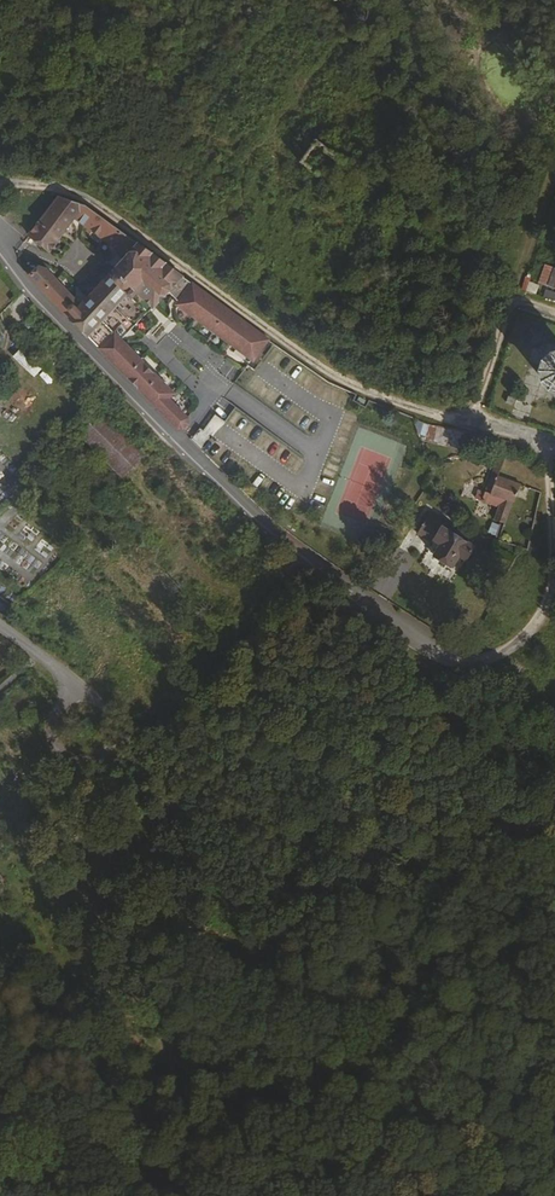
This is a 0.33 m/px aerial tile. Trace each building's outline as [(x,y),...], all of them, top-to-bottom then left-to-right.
[(297,167),(344,203),(362,180),(316,142),(297,167)] [(30,276),(88,337),(178,429),(183,429),(188,424),(188,419),(168,400),(174,394),(121,341),(147,313),(148,314),(168,292),(180,301),(176,305),(253,362),(268,340),(86,206),(59,197),(29,236),(50,252),(75,220),(127,257),(81,307),(45,270),(39,267),(30,276)] [(23,294),(15,301),(23,309),(31,302),(23,294)] [(13,356),(34,376),(40,369),(19,349),(13,356)] [(548,353),(540,379),(554,385),(554,356),(548,353)] [(516,397),(510,395),(508,401),(514,403),(516,397)] [(123,477),(143,456),(100,414),(78,434),(123,477)] [(454,437),(455,431),(424,424),(423,429),(454,437)] [(507,524),(515,498),(496,492),(500,477),(502,470),(493,467),(479,513),(493,518),(507,524)] [(515,498),(520,482),(500,477),(496,492),(515,498)] [(433,553),(452,566),(458,556),(465,560),(474,545),(428,516),(419,531),(439,543),(433,553)] [(487,534),(501,541),(507,524),(493,518),(487,534)]
